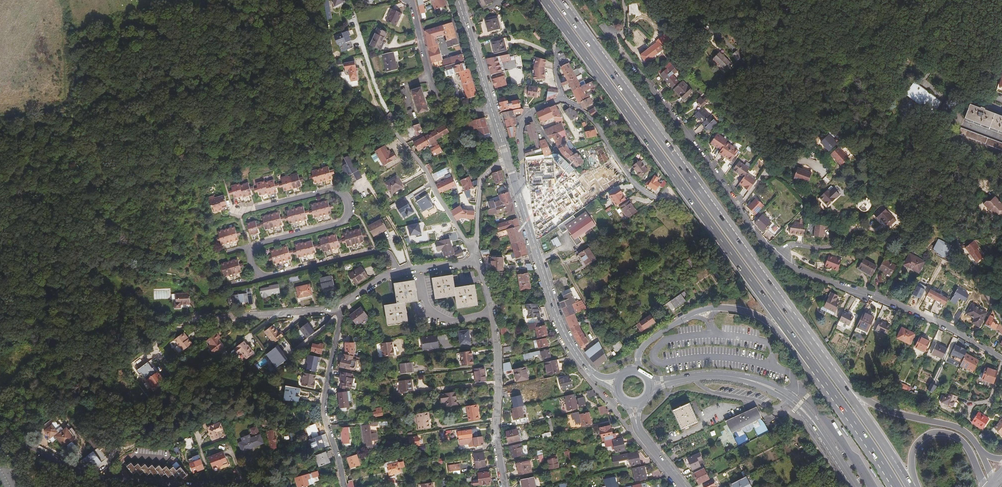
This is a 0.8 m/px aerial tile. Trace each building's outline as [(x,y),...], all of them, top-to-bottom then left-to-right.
[(430,1),(434,10),(444,6),(443,2),(442,0),(432,0),(430,1)] [(635,4),(626,5),(627,15),(631,15),(630,13),(636,12),(635,4)] [(400,14),(390,10),(384,22),(395,26),(400,14)] [(134,18),(130,19),(132,27),(135,26),(136,27),(142,25),(140,18),(135,19),(134,18)] [(496,18),(484,21),(485,26),(486,32),(499,29),(496,18)] [(450,23),(422,30),(430,63),(440,60),(435,39),(444,36),(446,41),(444,42),(446,48),(450,47),(451,48),(453,48),(454,50),(459,50),(450,23)] [(368,45),(380,51),(384,43),(382,42),(386,34),(376,29),(368,45)] [(347,31),(333,37),(334,40),(335,41),(335,42),(336,45),(338,46),(341,52),(353,47),(348,37),(349,36),(347,31)] [(491,48),(493,54),(505,50),(502,39),(490,43),(491,48)] [(642,63),(656,53),(653,49),(657,46),(655,43),(654,44),(644,51),(638,56),(637,56),(642,63)] [(391,53),(380,55),(384,72),(395,70),(392,56),(397,55),(396,52),(391,53)] [(720,68),(727,61),(717,52),(710,59),(720,68)] [(740,61),(733,53),(730,56),(737,63),(740,61)] [(461,55),(441,61),(442,67),(463,61),(461,55)] [(489,68),(491,76),(504,72),(501,63),(508,62),(507,56),(486,60),(489,68)] [(463,61),(442,67),(445,76),(457,73),(465,99),(476,96),(466,66),(464,66),(463,61)] [(563,70),(565,75),(579,68),(576,62),(573,63),(572,62),(561,67),(563,70)] [(356,68),(354,68),(353,63),(343,64),(343,71),(341,73),(341,75),(343,76),(349,76),(350,82),(357,80),(355,72),(357,72),(356,68)] [(670,87),(677,81),(670,73),(674,70),(669,64),(658,74),(670,87)] [(566,78),(567,81),(575,78),(582,75),(582,74),(579,68),(565,75),(566,78)] [(538,69),(533,69),(533,82),(544,82),(543,69),(538,69)] [(495,77),(490,78),(491,84),(493,89),(505,85),(501,74),(495,76),(495,77)] [(653,84),(659,79),(655,75),(649,80),(653,84)] [(567,81),(561,84),(562,85),(562,87),(569,84),(570,86),(573,91),(580,88),(576,80),(575,78),(567,81)] [(450,91),(449,92),(452,103),(459,101),(452,79),(447,81),(450,91)] [(672,89),(682,99),(690,91),(681,81),(672,89)] [(941,102),(913,81),(904,93),(932,113),(941,102)] [(579,104),(580,104),(586,100),(585,98),(583,93),(597,86),(596,84),(594,82),(588,84),(580,88),(573,91),(579,104)] [(538,88),(524,86),(524,94),(528,94),(528,97),(533,97),(537,98),(538,88)] [(417,113),(427,110),(421,88),(411,90),(417,113)] [(546,89),(545,89),(544,101),(549,99),(553,97),(556,93),(555,90),(553,90),(546,89)] [(700,97),(699,96),(697,98),(695,101),(697,103),(695,104),(697,106),(698,105),(700,106),(705,101),(703,99),(702,99),(700,97)] [(586,100),(580,104),(583,110),(589,106),(593,103),(592,101),(591,100),(590,98),(586,100)] [(503,99),(496,100),(498,105),(500,111),(518,108),(517,100),(506,103),(505,101),(503,102),(503,99)] [(949,101),(946,99),(941,105),(943,107),(949,101)] [(560,118),(558,118),(556,112),(553,106),(548,108),(552,116),(554,123),(560,121),(560,118)] [(1001,133),(1001,118),(983,111),(983,110),(979,108),(978,109),(968,106),(963,119),(1001,133)] [(548,108),(535,114),(539,122),(552,116),(548,108)] [(701,123),(709,117),(700,108),(692,115),(695,118),(696,118),(698,120),(701,123)] [(519,109),(501,113),(502,116),(503,120),(513,117),(512,114),(520,114),(521,110),(519,109)] [(568,109),(563,113),(568,120),(576,114),(572,111),(570,111),(568,109)] [(513,117),(503,120),(504,123),(505,128),(511,127),(514,124),(514,123),(517,123),(519,115),(513,117)] [(711,120),(709,117),(701,123),(700,124),(703,128),(704,127),(707,131),(712,127),(711,126),(715,123),(712,119),(711,120)] [(483,118),(465,123),(468,131),(476,129),(480,136),(487,134),(484,123),(483,118)] [(522,156),(539,151),(531,122),(525,124),(525,126),(524,126),(527,135),(528,141),(532,140),(534,148),(522,152),(522,156)] [(418,124),(412,126),(416,136),(418,135),(417,131),(420,130),(418,124)] [(427,144),(433,141),(433,140),(439,137),(439,136),(447,132),(443,125),(423,136),(422,135),(421,136),(421,137),(413,142),(417,150),(427,144)] [(559,125),(542,131),(546,136),(558,133),(561,138),(563,137),(565,136),(559,125)] [(1001,152),(1001,144),(959,128),(957,135),(1001,152)] [(558,133),(546,136),(548,140),(551,138),(556,147),(563,143),(564,144),(566,142),(563,137),(561,138),(558,133)] [(725,143),(726,141),(716,134),(709,145),(713,147),(714,147),(720,151),(725,143)] [(830,152),(838,143),(829,134),(820,142),(830,152)] [(480,139),(483,149),(489,147),(487,142),(486,137),(480,139)] [(541,154),(542,156),(549,154),(543,139),(538,141),(541,154)] [(564,144),(567,149),(572,146),(569,141),(566,142),(564,144)] [(545,157),(525,161),(527,200),(538,239),(555,226),(560,222),(571,215),(600,196),(610,190),(627,183),(613,162),(608,155),(602,142),(578,150),(579,153),(585,160),(585,166),(588,171),(579,175),(561,155),(552,155),(545,157)] [(556,147),(560,154),(567,150),(568,150),(567,149),(564,144),(563,143),(556,147)] [(737,151),(725,143),(720,151),(718,154),(722,156),(727,159),(730,162),(737,151)] [(436,145),(429,148),(433,155),(441,152),(436,145)] [(386,146),(376,151),(377,152),(381,159),(385,166),(398,159),(395,153),(392,154),(391,155),(389,151),(386,146)] [(848,158),(838,147),(830,155),(841,165),(848,158)] [(567,150),(560,154),(566,159),(568,157),(572,154),(567,150)] [(381,159),(377,152),(372,155),(376,162),(381,159)] [(577,157),(577,158),(573,153),(572,154),(568,157),(576,167),(581,162),(577,157)] [(350,157),(347,156),(343,158),(347,163),(341,167),(346,175),(348,174),(351,178),(354,175),(358,181),(363,177),(358,170),(350,157)] [(465,173),(469,172),(462,157),(459,158),(461,163),(465,173)] [(745,175),(748,170),(737,163),(731,172),(732,173),(735,175),(736,174),(742,179),(745,175)] [(641,169),(638,166),(637,165),(631,171),(634,174),(634,173),(636,175),(640,180),(646,175),(641,169)] [(326,167),(317,170),(323,187),(326,186),(330,185),(328,180),(330,180),(328,176),(327,171),(326,167)] [(807,183),(810,173),(796,168),(792,178),(807,183)] [(503,185),(505,185),(500,170),(497,171),(496,169),(493,170),(494,172),(492,173),(491,173),(494,184),(502,182),(503,185)] [(317,170),(310,172),(311,176),(312,180),(314,184),(315,184),(316,189),(319,188),(323,187),(317,170)] [(295,174),(287,176),(293,194),(295,194),(299,193),(298,188),(299,187),(298,182),(297,179),(295,174)] [(745,175),(742,179),(738,184),(744,188),(744,189),(743,189),(747,192),(755,182),(745,175)] [(287,176),(279,178),(280,183),(281,187),(283,191),(285,191),(286,196),(289,195),(293,194),(287,176)] [(648,180),(644,185),(647,187),(648,186),(650,188),(655,191),(659,185),(655,181),(657,178),(654,176),(650,182),(648,180)] [(401,186),(395,177),(384,184),(390,193),(401,186)] [(448,189),(450,188),(451,188),(455,186),(451,177),(445,180),(435,185),(439,194),(443,192),(448,189)] [(460,186),(463,192),(475,187),(476,184),(476,181),(473,181),(469,183),(467,177),(460,181),(462,185),(460,186)] [(271,180),(263,182),(268,199),(268,201),(272,200),(275,199),(274,193),(275,193),(274,189),(273,186),(271,180)] [(268,199),(263,182),(255,184),(256,189),(257,192),(258,196),(259,196),(261,201),(264,201),(268,199)] [(246,183),(238,186),(243,202),(243,204),(247,203),(250,202),(249,197),(250,197),(246,183)] [(237,184),(229,186),(230,191),(232,195),(233,199),(236,198),(238,204),(240,203),(243,202),(238,186),(237,184)] [(475,187),(463,192),(466,198),(467,198),(468,199),(469,199),(470,202),(474,202),(474,195),(475,187)] [(825,207),(837,196),(832,190),(829,192),(827,189),(817,198),(825,207)] [(618,190),(608,196),(614,206),(623,200),(621,196),(619,193),(620,193),(618,190)] [(498,195),(502,205),(511,203),(509,197),(508,192),(498,195)] [(212,196),(207,197),(209,205),(211,205),(213,212),(221,209),(221,208),(224,207),(223,203),(221,196),(213,198),(212,196)] [(1001,216),(1001,204),(994,196),(989,201),(986,200),(982,204),(995,217),(999,215),(1001,217),(1001,216)] [(431,207),(423,197),(415,201),(420,213),(431,207)] [(753,214),(762,206),(754,198),(746,207),(753,214)] [(867,199),(866,198),(864,198),(862,198),(860,198),(858,200),(857,202),(856,203),(856,206),(856,207),(857,209),(859,210),(860,211),(862,212),(864,212),(866,211),(867,210),(869,209),(870,207),(870,204),(870,203),(869,201),(867,199)] [(326,201),(317,203),(323,222),(327,221),(329,220),(328,215),(330,215),(328,209),(327,206),(326,201)] [(411,213),(404,201),(395,207),(400,215),(403,213),(406,216),(411,213)] [(628,201),(618,208),(625,219),(635,212),(631,207),(628,201)] [(317,203),(309,206),(310,211),(311,214),(313,219),(315,218),(316,224),(320,223),(323,222),(317,203)] [(488,209),(489,214),(493,214),(504,210),(506,216),(515,213),(513,207),(511,203),(502,205),(494,208),(488,209)] [(454,221),(459,218),(473,219),(473,215),(473,212),(465,211),(461,210),(459,206),(450,212),(449,212),(454,221)] [(890,229),(897,223),(882,206),(872,216),(877,222),(878,221),(885,228),(887,226),(890,229)] [(301,207),(293,209),(298,228),(302,227),(306,226),(304,220),(305,220),(304,215),(303,211),(301,207)] [(293,209),(285,211),(286,216),(287,220),(289,225),(290,224),(292,229),(295,229),(298,228),(293,209)] [(276,211),(268,214),(274,234),(277,233),(280,232),(279,226),(280,226),(279,221),(278,217),(276,211)] [(565,229),(566,230),(587,216),(583,211),(573,219),(571,215),(560,222),(565,229)] [(268,214),(260,216),(262,222),(263,226),(264,230),(266,229),(267,236),(271,235),(274,234),(268,214)] [(763,232),(771,224),(762,215),(754,224),(763,232)] [(587,216),(566,230),(569,235),(572,239),(576,237),(588,228),(593,225),(592,224),(587,216)] [(505,222),(507,229),(519,225),(517,221),(516,218),(505,222)] [(804,224),(804,220),(798,219),(798,223),(793,223),(788,227),(788,233),(793,234),(802,235),(804,224)] [(382,220),(368,227),(373,238),(387,231),(382,220)] [(254,221),(245,223),(250,242),(254,240),(258,240),(256,234),(257,234),(256,229),(254,221)] [(499,223),(501,231),(507,229),(505,222),(499,223)] [(560,222),(555,226),(558,229),(560,233),(565,229),(560,222)] [(421,236),(418,223),(406,226),(408,237),(415,235),(415,237),(421,236)] [(775,237),(781,231),(774,224),(768,230),(775,237)] [(498,232),(496,232),(498,240),(502,239),(501,237),(509,235),(514,252),(526,249),(522,237),(519,225),(507,229),(501,231),(498,232)] [(822,237),(823,226),(814,225),(812,236),(822,237)] [(232,228),(223,230),(229,249),(233,248),(236,247),(235,242),(236,241),(235,236),(234,233),(232,228)] [(589,230),(588,228),(576,237),(577,238),(589,230)] [(358,229),(350,231),(355,250),(360,249),(363,248),(361,242),(362,242),(361,237),(360,234),(358,229)] [(223,230),(216,232),(218,238),(219,241),(220,245),(221,245),(223,250),(226,250),(229,249),(223,230)] [(350,231),(342,233),(343,239),(344,242),(345,246),(347,246),(349,252),(352,251),(355,250),(350,231)] [(334,234),(326,236),(331,256),(335,255),(338,254),(336,248),(338,248),(337,243),(336,239),(334,234)] [(572,239),(569,235),(568,236),(572,242),(574,245),(580,242),(577,238),(576,237),(572,239)] [(326,236),(317,239),(319,244),(320,248),(321,252),(323,251),(324,258),(328,256),(331,256),(326,236)] [(554,238),(549,240),(554,248),(559,245),(556,239),(555,239),(554,238)] [(953,255),(948,243),(938,238),(932,249),(937,252),(936,254),(941,257),(947,257),(953,255)] [(449,239),(435,243),(437,252),(442,250),(444,256),(453,254),(454,257),(460,255),(461,255),(461,252),(460,250),(457,251),(453,252),(452,249),(451,249),(449,239)] [(1001,247),(1001,242),(997,239),(992,249),(997,251),(996,253),(999,254),(1001,247)] [(309,240),(302,242),(307,261),(309,261),(314,259),(312,254),(313,253),(311,248),(310,245),(309,240)] [(302,242),(293,245),(294,250),(295,254),(297,258),(298,257),(300,263),(303,262),(307,261),(302,242)] [(980,249),(976,243),(972,245),(968,249),(978,263),(984,259),(984,258),(978,250),(980,249)] [(285,246),(276,249),(282,268),(285,267),(289,266),(287,260),(289,260),(287,255),(286,251),(285,246)] [(583,252),(577,256),(581,262),(584,267),(597,259),(589,248),(583,252)] [(276,249),(269,251),(270,256),(271,260),(273,264),(274,264),(275,270),(278,269),(282,268),(276,249)] [(526,249),(514,252),(515,257),(516,258),(527,255),(526,249)] [(915,273),(920,261),(906,254),(900,265),(915,273)] [(828,257),(824,267),(836,272),(841,262),(828,257)] [(502,258),(491,258),(491,271),(502,271),(502,258)] [(691,258),(688,260),(694,269),(698,267),(691,258)] [(236,259),(228,261),(233,281),(237,280),(240,279),(238,272),(240,272),(239,268),(238,264),(236,259)] [(694,269),(688,260),(684,263),(690,272),(694,269)] [(882,260),(876,270),(888,276),(893,266),(882,260)] [(228,261),(219,264),(223,277),(225,277),(227,283),(229,282),(233,281),(228,261)] [(867,277),(872,267),(861,261),(855,271),(867,277)] [(359,266),(347,275),(354,284),(359,281),(366,276),(359,266)] [(710,275),(716,283),(720,280),(716,273),(715,272),(710,275)] [(527,273),(518,274),(519,289),(529,288),(528,279),(527,273)] [(456,309),(477,306),(473,286),(463,287),(458,288),(456,275),(442,278),(432,279),(435,299),(454,296),(456,309)] [(330,277),(318,280),(321,291),(333,288),(330,277)] [(388,326),(407,323),(404,303),(416,301),(413,282),(394,285),(395,295),(396,299),(397,304),(393,305),(384,306),(388,326)] [(269,287),(259,289),(260,297),(266,296),(270,295),(270,293),(278,292),(277,285),(269,286),(269,287)] [(307,285),(294,288),(297,298),(310,295),(307,285)] [(916,298),(919,300),(923,291),(915,287),(910,297),(915,299),(916,298)] [(248,288),(232,291),(232,295),(229,296),(230,302),(234,305),(236,304),(239,304),(238,302),(239,302),(242,302),(242,303),(246,302),(246,305),(251,304),(248,288)] [(840,300),(836,298),(838,294),(831,290),(824,304),(835,309),(840,300)] [(933,294),(929,291),(924,299),(929,302),(928,304),(931,305),(933,301),(934,302),(933,304),(937,307),(936,309),(939,310),(941,306),(943,307),(947,299),(943,297),(942,299),(937,296),(938,294),(934,292),(933,294)] [(949,303),(954,306),(958,300),(963,303),(967,297),(956,291),(953,297),(953,298),(949,303)] [(186,292),(173,294),(174,304),(173,304),(174,309),(180,309),(179,305),(184,305),(188,304),(186,292)] [(558,305),(559,309),(574,303),(569,292),(561,295),(562,300),(557,302),(558,305)] [(679,298),(677,295),(668,302),(672,309),(674,307),(682,302),(679,298)] [(568,329),(576,325),(575,323),(571,314),(584,309),(581,302),(579,301),(574,303),(559,309),(568,329)] [(535,304),(524,304),(525,310),(526,310),(528,319),(539,317),(540,323),(548,321),(545,313),(543,308),(536,309),(535,304)] [(835,309),(824,304),(823,304),(821,306),(834,312),(835,309)] [(969,324),(976,328),(984,315),(969,306),(963,316),(971,321),(969,324)] [(360,307),(349,316),(355,325),(367,316),(360,307)] [(926,307),(922,314),(932,319),(935,311),(926,307)] [(991,310),(983,324),(993,330),(996,325),(992,322),(993,318),(992,317),(994,314),(991,310)] [(852,317),(842,312),(838,321),(848,326),(852,317)] [(861,313),(855,327),(865,332),(872,318),(861,313)] [(647,316),(637,323),(642,330),(652,323),(647,316)] [(873,331),(884,336),(889,326),(878,321),(873,331)] [(309,322),(301,328),(309,339),(317,332),(309,322)] [(540,323),(527,324),(528,330),(534,329),(536,338),(547,335),(546,330),(545,326),(540,326),(540,323)] [(999,323),(995,330),(998,332),(994,340),(998,342),(1001,335),(1001,328),(999,323)] [(578,347),(585,342),(578,331),(576,325),(568,329),(571,337),(578,347)] [(270,326),(263,332),(273,343),(282,336),(278,332),(276,333),(274,330),(270,326)] [(908,345),(913,335),(900,328),(895,338),(908,345)] [(467,330),(457,332),(459,343),(463,342),(463,345),(469,344),(468,336),(467,330)] [(181,334),(173,341),(177,346),(181,351),(190,344),(188,341),(187,340),(186,340),(181,334)] [(214,335),(206,342),(210,346),(207,349),(212,355),(222,347),(219,343),(217,341),(218,340),(214,335)] [(436,336),(421,338),(423,350),(437,348),(437,341),(436,336)] [(923,352),(928,341),(919,337),(913,347),(923,352)] [(545,338),(532,341),(534,349),(538,348),(539,351),(544,350),(543,347),(547,347),(545,341),(545,338)] [(242,341),(233,348),(237,353),(239,352),(245,359),(252,353),(244,344),(242,341)] [(391,342),(380,344),(382,357),(393,355),(393,350),(391,350),(390,347),(392,347),(391,342)] [(583,353),(587,358),(600,349),(597,342),(583,353)] [(312,344),(310,351),(320,354),(321,350),(322,344),(318,343),(318,345),(312,344)] [(620,344),(613,349),(616,352),(618,350),(622,347),(620,344)] [(930,354),(941,359),(946,350),(934,344),(930,354)] [(950,353),(962,359),(965,353),(966,350),(963,349),(963,348),(958,346),(955,344),(950,353)] [(352,345),(344,345),(344,348),(344,354),(349,354),(349,356),(353,355),(352,345)] [(290,359),(280,346),(268,355),(277,368),(290,359)] [(548,353),(547,349),(544,350),(539,351),(524,354),(525,359),(532,357),(532,356),(540,354),(541,359),(549,357),(548,353)] [(600,349),(587,358),(594,368),(605,360),(600,349)] [(470,352),(460,353),(461,366),(472,364),(471,358),(470,352)] [(962,359),(959,366),(966,369),(967,368),(973,371),(978,360),(965,353),(962,359)] [(343,355),(342,355),(341,359),(340,359),(340,363),(338,367),(352,371),(355,358),(343,355)] [(322,358),(312,356),(308,371),(317,373),(318,367),(319,363),(321,363),(322,358)] [(555,360),(545,363),(547,375),(558,373),(557,366),(555,360)] [(148,362),(136,370),(140,375),(142,374),(152,390),(157,387),(155,385),(160,382),(159,380),(162,378),(154,366),(152,368),(148,362)] [(509,362),(501,364),(503,371),(510,370),(509,362)] [(411,364),(399,365),(400,374),(412,373),(412,368),(411,364)] [(483,367),(473,369),(475,383),(484,382),(483,375),(483,367)] [(516,382),(527,379),(525,367),(513,370),(514,375),(516,382)] [(992,382),(995,371),(984,368),(980,380),(985,381),(985,380),(992,382)] [(342,373),(340,372),(339,375),(339,377),(340,377),(339,381),(340,381),(339,386),(354,389),(355,384),(351,384),(352,379),(351,379),(352,375),(349,374),(342,373)] [(316,376),(304,373),(302,385),(315,388),(315,384),(314,384),(314,381),(315,381),(316,379),(316,376)] [(564,379),(559,380),(561,389),(572,386),(571,381),(570,377),(565,378),(565,377),(564,378),(564,379)] [(410,380),(398,381),(400,392),(411,391),(411,386),(410,380)] [(539,382),(527,385),(531,403),(542,400),(539,382)] [(934,392),(937,385),(931,383),(928,390),(934,392)] [(299,389),(285,386),(283,401),(298,402),(298,395),(299,389)] [(592,390),(585,392),(587,399),(596,397),(595,393),(593,394),(592,390)] [(346,392),(337,392),(338,400),(338,408),(347,407),(347,401),(346,392)] [(455,392),(439,394),(440,402),(445,401),(445,406),(456,405),(455,397),(455,392)] [(947,393),(945,397),(941,396),(938,401),(950,406),(955,396),(949,394),(947,393)] [(572,395),(564,396),(565,399),(564,399),(567,410),(576,408),(575,405),(578,405),(578,407),(584,405),(583,402),(582,398),(577,399),(577,401),(575,401),(574,397),(573,397),(572,395)] [(699,422),(690,403),(673,411),(678,422),(682,430),(699,422)] [(465,407),(467,422),(478,420),(477,411),(476,405),(465,407)] [(604,406),(597,408),(599,415),(607,413),(607,411),(606,409),(605,409),(604,406)] [(521,407),(512,409),(514,415),(513,415),(513,417),(514,420),(524,418),(521,407)] [(738,416),(726,421),(730,429),(731,431),(733,430),(736,435),(733,436),(734,438),(735,438),(740,448),(751,442),(749,438),(746,434),(747,432),(750,431),(752,429),(755,430),(756,432),(759,438),(770,433),(766,425),(760,419),(757,417),(758,412),(756,407),(738,416)] [(577,412),(570,413),(571,421),(573,420),(575,425),(580,424),(580,426),(590,423),(587,413),(578,415),(577,412)] [(427,413),(415,414),(418,430),(428,429),(427,422),(426,418),(428,418),(427,413)] [(981,430),(987,420),(976,413),(970,423),(981,430)] [(1001,437),(1001,418),(998,422),(999,423),(993,429),(1001,437)] [(75,448),(70,441),(74,439),(71,436),(67,430),(65,427),(61,429),(58,424),(56,425),(53,421),(49,424),(50,425),(42,431),(45,435),(48,439),(53,435),(53,436),(55,439),(62,448),(64,446),(69,452),(75,448)] [(219,423),(206,428),(210,441),(212,440),(218,438),(216,433),(221,431),(219,423)] [(311,436),(312,438),(318,436),(317,432),(318,431),(315,424),(305,427),(309,436),(311,436)] [(610,426),(600,428),(603,441),(605,441),(613,439),(620,437),(619,433),(613,434),(612,432),(612,430),(611,430),(610,426)] [(348,427),(340,428),(341,442),(341,445),(351,445),(351,439),(348,439),(348,433),(349,432),(348,427)] [(365,427),(359,428),(362,448),(371,446),(370,442),(376,441),(375,435),(370,436),(368,429),(365,429),(365,427)] [(259,435),(258,436),(255,428),(249,431),(252,438),(238,444),(241,452),(262,443),(259,435)] [(272,430),(265,431),(267,445),(268,445),(269,450),(275,449),(274,442),(275,441),(275,437),(273,438),(272,433),(272,430)] [(470,430),(457,432),(457,433),(456,433),(456,437),(458,437),(458,440),(471,438),(471,434),(470,430)] [(508,443),(519,441),(516,430),(505,432),(507,438),(508,443)] [(441,432),(438,432),(440,443),(443,442),(442,438),(446,437),(446,436),(446,434),(445,434),(441,434),(441,432)] [(326,439),(324,434),(318,436),(312,438),(308,440),(312,450),(320,447),(322,450),(330,447),(326,439)] [(401,448),(417,445),(417,443),(418,442),(419,442),(418,439),(416,439),(415,436),(408,437),(408,443),(401,444),(401,448)] [(471,438),(458,440),(459,444),(468,443),(468,446),(483,444),(482,440),(482,437),(471,438)] [(90,438),(85,442),(91,450),(96,445),(90,438)] [(613,439),(605,441),(606,447),(612,446),(613,450),(615,449),(616,452),(625,450),(624,445),(623,439),(614,441),(613,439)] [(519,445),(508,447),(510,452),(511,458),(521,455),(519,445)] [(330,450),(314,456),(318,466),(328,463),(327,459),(333,457),(330,450)] [(629,453),(608,458),(609,466),(620,463),(619,461),(630,459),(632,465),(640,463),(639,457),(638,452),(629,454),(629,453)] [(208,458),(211,467),(215,466),(216,468),(220,467),(226,465),(221,453),(208,458)] [(355,454),(346,458),(348,464),(349,468),(359,465),(355,454)] [(482,454),(473,455),(475,465),(473,465),(473,468),(484,466),(483,460),(482,454)] [(694,471),(702,467),(699,461),(703,460),(700,454),(688,459),(691,465),(694,471)] [(551,459),(547,460),(549,469),(558,467),(555,457),(553,457),(553,456),(550,457),(551,459)] [(194,460),(187,462),(191,473),(197,471),(202,469),(199,460),(195,462),(194,460)] [(527,461),(515,464),(516,468),(518,474),(530,472),(527,461)] [(102,468),(92,462),(89,469),(100,473),(102,468)] [(156,473),(159,477),(163,474),(167,478),(170,475),(174,478),(177,475),(180,479),(185,475),(178,467),(174,470),(170,466),(167,469),(163,465),(160,468),(157,465),(152,468),(149,464),(145,467),(142,463),(138,467),(135,463),(131,466),(128,463),(124,466),(131,475),(135,472),(138,475),(142,472),(145,476),(149,473),(152,477),(156,473)] [(389,475),(400,472),(398,463),(397,463),(386,466),(386,463),(381,464),(382,467),(383,467),(384,470),(385,473),(388,472),(389,475)] [(457,464),(446,465),(447,472),(458,471),(457,464)] [(645,472),(644,466),(631,469),(634,481),(647,478),(645,472)] [(694,471),(693,471),(697,479),(699,485),(710,480),(705,469),(706,468),(705,466),(702,467),(694,471)] [(294,479),(297,486),(304,486),(308,486),(308,485),(312,483),(311,481),(310,478),(316,476),(315,471),(294,479)] [(470,485),(472,485),(472,486),(482,484),(484,484),(489,483),(488,478),(487,472),(476,473),(477,479),(472,480),(472,481),(471,482),(469,484),(470,485)] [(603,479),(605,486),(615,486),(614,483),(613,477),(603,479)] [(734,486),(752,486),(747,477),(732,484),(734,486)] [(532,478),(520,480),(521,486),(534,486),(532,478)]
